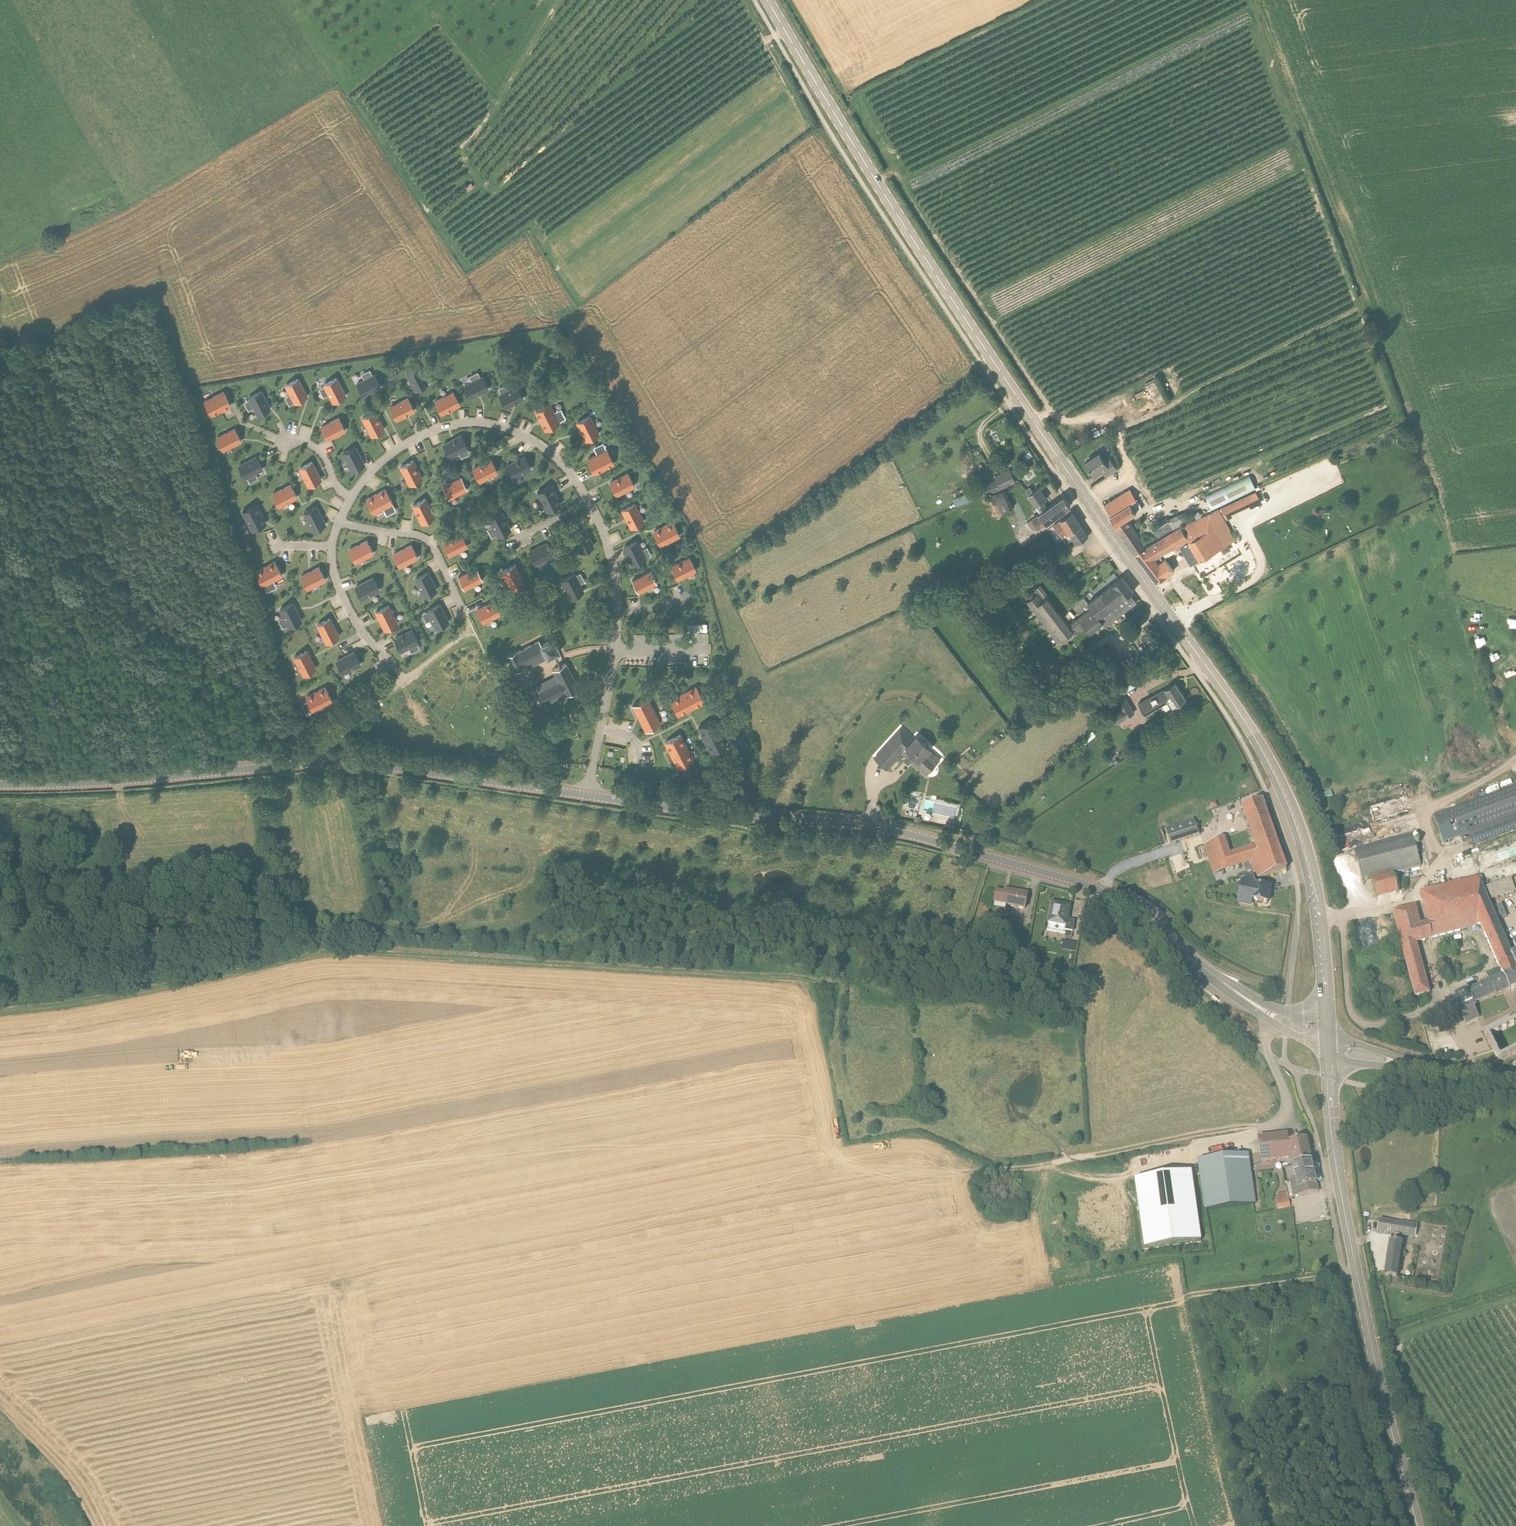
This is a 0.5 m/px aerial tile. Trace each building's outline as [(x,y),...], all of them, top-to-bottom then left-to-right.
[(418,366),(406,373),(415,390),(427,384),(418,366)] [(381,387),(374,375),(357,384),(363,396),(381,387)] [(482,376),(464,385),(471,398),(488,389),(482,376)] [(294,403),(308,396),(298,378),(285,385),(294,403)] [(337,378),(323,384),(333,403),(346,396),(337,378)] [(499,395),(505,407),(523,398),(517,386),(499,395)] [(211,415),(231,405),(224,391),(204,401),(211,415)] [(249,397),(258,415),(270,409),(261,391),(249,397)] [(453,392),(435,401),(442,414),(460,405),(453,392)] [(396,420),(414,411),(408,398),(390,407),(396,420)] [(559,421),(547,403),(535,411),(547,429),(559,421)] [(371,436),(384,429),(375,411),(362,418),(371,436)] [(577,422),(586,440),(599,434),(589,416),(577,422)] [(345,431),(339,417),(320,427),(327,440),(345,431)] [(241,441),(235,428),(216,438),(223,451),(241,441)] [(449,457),(467,448),(461,435),(443,445),(449,457)] [(352,471),(365,465),(355,447),(342,453),(352,471)] [(607,451),(588,461),(595,473),(614,463),(607,451)] [(1105,468),(1109,473),(1117,468),(1112,461),(1108,464),(1100,453),(1086,462),(1094,476),(1105,468)] [(507,465),(513,478),(531,469),(524,456),(507,465)] [(245,478),(263,469),(256,457),(238,466),(245,478)] [(473,469),(479,481),(497,472),(491,460),(473,469)] [(299,468),(308,486),(321,479),(312,461),(299,468)] [(400,467),(409,485),(422,478),(413,461),(400,467)] [(994,476),(996,480),(982,486),(986,495),(988,494),(999,489),(1016,482),(1010,469),(994,476)] [(629,473),(610,482),(616,495),(635,485),(629,473)] [(1212,510),(1230,501),(1253,490),(1247,476),(1205,496),(1212,510)] [(443,486),(449,499),(467,490),(461,477),(443,486)] [(272,494),(279,507),(297,497),(290,484),(272,494)] [(547,511),(561,504),(551,485),(537,492),(547,511)] [(1039,512),(1038,513),(1046,523),(1071,505),(1064,496),(1048,507),(1043,501),(1047,499),(1039,487),(1034,491),(1030,486),(1025,489),(1029,494),(1027,496),(1035,507),(1039,512)] [(385,489),(366,499),(373,513),(393,503),(385,489)] [(1005,489),(994,494),(999,503),(1003,512),(1013,507),(1010,501),(1005,489)] [(1142,508),(1137,499),(1134,500),(1127,489),(1104,504),(1111,514),(1110,515),(1116,524),(1120,530),(1130,523),(1127,518),(1136,512),(1142,508)] [(965,502),(971,500),(975,498),(972,492),(968,493),(962,495),(965,502)] [(1249,495),(1221,508),(1227,519),(1233,516),(1232,514),(1253,504),(1249,495)] [(413,505),(422,523),(434,517),(425,499),(413,505)] [(266,523),(256,504),(242,511),(252,530),(266,523)] [(631,528),(643,522),(635,505),(622,511),(631,528)] [(316,506),(303,513),(313,531),(326,524),(316,506)] [(1160,555),(1188,539),(1200,560),(1234,540),(1229,531),(1230,530),(1218,510),(1182,528),(1145,547),(1134,552),(1157,582),(1168,575),(1174,570),(1165,558),(1163,560),(1160,555)] [(1088,536),(1072,511),(1061,520),(1045,531),(1055,545),(1064,540),(1068,547),(1076,541),(1077,544),(1088,536)] [(1166,517),(1151,527),(1158,539),(1168,533),(1173,529),(1185,525),(1191,521),(1186,511),(1168,519),(1166,517)] [(501,512),(489,518),(498,536),(510,530),(501,512)] [(1033,530),(1046,523),(1038,513),(1031,518),(1032,519),(1028,522),(1033,530)] [(660,544),(679,534),(672,522),(653,531),(660,544)] [(1134,552),(1145,547),(1130,523),(1120,530),(1135,552),(1134,552)] [(572,535),(581,552),(593,546),(584,528),(572,535)] [(443,542),(450,555),(467,546),(461,533),(443,542)] [(355,563),(373,553),(367,540),(349,550),(355,563)] [(633,565),(645,559),(636,541),(624,547),(633,565)] [(546,543),(529,552),(535,564),(553,555),(546,543)] [(393,554),(400,567),(418,558),(411,545),(393,554)] [(678,579),(696,570),(689,557),(671,567),(678,579)] [(1040,568),(1045,574),(1056,566),(1051,560),(1040,568)] [(275,561),(255,571),(263,586),(282,576),(275,561)] [(515,564),(501,571),(511,590),(525,583),(515,564)] [(301,576),(307,589),(326,580),(319,567),(301,576)] [(483,580),(476,567),(458,577),(465,589),(483,580)] [(632,580),(639,593),(656,583),(650,571),(632,580)] [(427,572),(415,579),(424,597),(437,590),(427,572)] [(574,574),(562,580),(571,598),(583,592),(574,574)] [(1083,625),(1089,633),(1103,622),(1106,625),(1136,602),(1130,594),(1134,591),(1123,577),(1088,603),(1092,608),(1069,625),(1073,631),(1074,632),(1083,625)] [(373,578),(355,587),(361,599),(379,590),(373,578)] [(1058,643),(1073,631),(1069,625),(1047,597),(1041,601),(1036,595),(1027,602),(1058,643)] [(483,622),(501,613),(495,601),(477,610),(483,622)] [(289,627),(301,621),(292,603),(280,609),(289,627)] [(427,611),(436,628),(448,622),(439,604),(427,611)] [(388,605),(375,612),(385,630),(398,623),(388,605)] [(317,624),(326,643),(339,636),(330,618),(317,624)] [(687,624),(687,632),(707,631),(707,623),(687,624)] [(394,639),(400,651),(418,642),(412,630),(394,639)] [(515,671),(525,666),(524,664),(537,657),(540,662),(559,651),(553,639),(541,645),(539,641),(517,652),(517,651),(507,656),(515,671)] [(316,669),(307,650),(294,657),(303,675),(316,669)] [(360,664),(354,652),(336,661),(342,673),(360,664)] [(566,663),(552,670),(557,680),(535,692),(541,704),(564,692),(565,695),(578,688),(566,663)] [(1171,708),(1186,699),(1175,682),(1165,689),(1138,703),(1145,715),(1167,702),(1171,708)] [(650,683),(642,687),(645,692),(652,688),(650,683)] [(671,686),(663,690),(666,694),(673,691),(671,686)] [(313,711),(333,701),(325,687),(306,697),(313,711)] [(670,700),(678,715),(704,702),(696,687),(670,700)] [(1116,723),(1126,717),(1134,713),(1121,690),(1114,695),(1122,709),(1111,716),(1116,723)] [(645,731),(661,723),(648,698),(632,706),(645,731)] [(698,727),(711,753),(726,745),(713,719),(698,727)] [(902,753),(926,775),(939,759),(930,751),(932,749),(917,735),(911,742),(900,732),(889,745),(892,748),(879,762),(887,770),(902,753)] [(680,734),(665,742),(678,768),(693,760),(680,734)] [(747,744),(743,736),(739,739),(742,746),(747,744)] [(678,772),(671,776),(673,781),(680,777),(678,772)] [(1467,834),(1472,846),(1515,830),(1515,785),(1433,816),(1443,843),(1467,834)] [(1287,869),(1275,835),(1263,801),(1243,808),(1256,846),(1230,854),(1224,838),(1204,845),(1214,875),(1244,864),(1250,880),(1250,881),(1253,880),(1267,876),(1267,877),(1287,869)] [(1171,844),(1201,834),(1195,817),(1166,827),(1171,844)] [(1372,879),(1394,873),(1421,866),(1413,835),(1354,850),(1357,861),(1358,861),(1361,870),(1360,870),(1364,884),(1365,884),(1364,880),(1368,879),(1367,880),(1373,882),(1372,879)] [(1372,879),(1373,882),(1376,896),(1398,890),(1394,873),(1372,879)] [(1416,998),(1429,993),(1416,943),(1481,925),(1503,975),(1454,999),(1460,1011),(1473,1005),(1495,994),(1496,997),(1510,990),(1504,977),(1515,972),(1515,965),(1511,954),(1501,931),(1497,921),(1488,901),(1483,890),(1477,878),(1421,892),(1430,922),(1421,925),(1415,906),(1394,912),(1416,998)] [(1483,890),(1488,901),(1515,891),(1515,889),(1513,879),(1483,890)] [(1255,884),(1253,880),(1250,881),(1250,880),(1243,882),(1242,882),(1240,893),(1245,894),(1244,903),(1251,904),(1252,900),(1268,903),(1270,887),(1255,884)] [(1007,893),(996,891),(994,902),(1025,909),(1028,894),(1007,890),(1007,893)] [(1071,906),(1052,902),(1048,927),(1047,930),(1066,933),(1066,930),(1073,932),(1075,921),(1068,920),(1071,906)] [(1077,951),(1079,942),(1065,939),(1063,948),(1077,951)] [(1443,946),(1435,949),(1437,955),(1444,953),(1443,946)] [(1504,977),(1510,990),(1515,988),(1515,972),(1504,977)] [(1462,1016),(1466,1025),(1479,1018),(1473,1005),(1460,1011),(1462,1016)] [(1287,1135),(1261,1139),(1258,1139),(1260,1152),(1261,1163),(1289,1159),(1290,1164),(1293,1164),(1293,1166),(1311,1161),(1306,1140),(1288,1142),(1287,1135)] [(1255,1203),(1250,1163),(1248,1153),(1198,1161),(1205,1211),(1255,1203)] [(1318,1191),(1311,1161),(1293,1166),(1296,1180),(1290,1181),(1294,1197),(1318,1191)] [(1136,1179),(1138,1198),(1145,1249),(1201,1241),(1192,1172),(1136,1179)] [(1275,1201),(1277,1209),(1291,1206),(1289,1198),(1288,1192),(1278,1194),(1279,1200),(1275,1201)] [(1379,1221),(1378,1231),(1415,1237),(1417,1225),(1401,1223),(1401,1224),(1379,1221)] [(1402,1242),(1390,1241),(1385,1276),(1397,1277),(1402,1242)]
